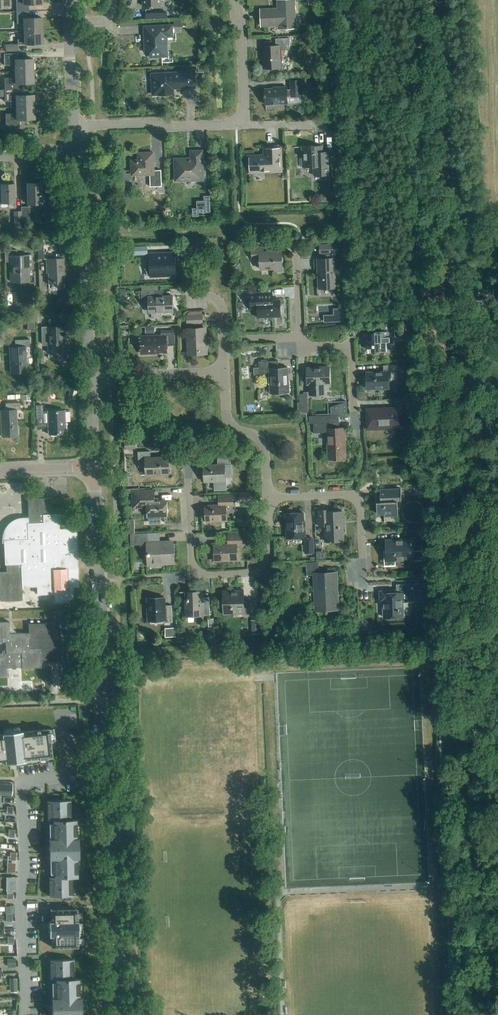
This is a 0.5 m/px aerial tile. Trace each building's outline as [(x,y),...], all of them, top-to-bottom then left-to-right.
[(29,11),(28,5),(41,4),(41,0),(16,0),(16,12),(29,11)] [(294,28),(293,0),(279,1),(279,10),(261,11),(262,25),(280,24),(280,28),(294,28)] [(24,31),(42,31),(41,18),(29,18),(29,11),(16,12),(17,24),(24,24),(24,31)] [(169,57),(168,38),(173,37),(172,25),(144,27),(145,52),(150,52),(151,58),(169,57)] [(42,31),(24,31),(24,39),(17,40),(17,44),(5,45),(5,52),(18,51),(18,45),(42,44),(42,31)] [(264,69),(281,68),(280,51),(290,50),(289,38),(275,39),(276,46),(263,46),(264,69)] [(14,72),(33,71),(33,59),(18,59),(17,53),(3,54),(4,66),(14,65),(14,72)] [(153,95),(158,95),(173,94),(173,89),(195,88),(195,70),(182,71),(182,73),(151,74),(153,95)] [(4,90),(22,89),(22,83),(33,83),(33,71),(14,72),(15,78),(4,78),(4,90)] [(302,96),(301,80),(291,81),(291,90),(287,90),(287,87),(278,87),(278,88),(265,89),(265,105),(287,104),(287,97),(302,96)] [(34,107),(34,95),(22,95),(22,89),(4,90),(0,90),(0,97),(5,97),(5,102),(15,101),(15,108),(34,107)] [(34,107),(15,108),(16,114),(5,114),(5,126),(19,125),(19,119),(34,119),(34,107)] [(322,153),(322,146),(302,147),(303,158),(299,159),(299,167),(303,167),(315,167),(315,175),(330,175),(329,153),(322,153)] [(250,172),(280,170),(280,148),(265,148),(266,157),(249,157),(250,172)] [(175,181),(203,180),(202,151),(191,151),(191,158),(176,159),(177,164),(174,164),(175,181)] [(154,170),(153,152),(138,153),(138,160),(131,160),(131,171),(139,171),(139,175),(150,175),(150,187),(162,187),(161,170),(154,170)] [(41,195),(41,183),(27,184),(28,204),(45,204),(45,195),(41,195)] [(15,209),(15,203),(14,184),(0,184),(1,203),(8,203),(8,209),(15,209)] [(320,203),(328,203),(328,194),(319,194),(320,203)] [(21,222),(30,222),(29,207),(21,207),(21,222)] [(15,229),(22,228),(21,211),(14,211),(15,229)] [(339,259),(339,244),(320,245),(320,254),(322,253),(323,259),(318,259),(319,289),(336,288),(334,259),(339,259)] [(133,255),(148,255),(147,247),(133,248),(133,255)] [(264,253),(264,247),(251,247),(252,259),(260,258),(260,270),(274,269),(274,271),(282,271),(282,252),(264,253)] [(17,256),(17,250),(5,250),(5,262),(11,262),(12,282),(28,282),(27,256),(17,256)] [(163,276),(175,276),(174,253),(149,254),(150,277),(163,276)] [(64,284),(63,258),(46,259),(46,266),(48,266),(49,284),(64,284)] [(154,290),(153,286),(141,287),(142,291),(141,291),(142,302),(148,302),(149,313),(173,312),(172,296),(163,297),(163,290),(154,290)] [(272,300),(272,293),(249,294),(250,310),(257,309),(257,318),(280,317),(280,300),(272,300)] [(64,353),(63,327),(67,327),(67,319),(48,319),(49,327),(41,327),(42,346),(48,345),(48,353),(64,353)] [(367,336),(364,336),(365,347),(373,347),(374,352),(385,352),(384,342),(388,342),(388,337),(399,337),(403,337),(403,322),(398,322),(381,323),(382,332),(380,332),(380,333),(366,333),(367,336)] [(205,329),(187,330),(189,352),(189,355),(207,354),(206,352),(205,329)] [(141,354),(160,353),(160,351),(167,351),(167,346),(175,345),(174,331),(161,332),(162,336),(141,337),(141,354)] [(10,373),(27,373),(26,347),(30,347),(29,340),(15,340),(15,347),(9,347),(10,373)] [(279,369),(279,361),(260,362),(260,375),(269,374),(270,393),(289,392),(289,384),(290,384),(290,380),(289,380),(288,368),(279,369)] [(389,387),(389,380),(397,380),(396,365),(383,366),(383,372),(366,372),(367,383),(368,383),(368,389),(381,389),(381,387),(389,387)] [(324,393),(324,384),(329,384),(329,367),(308,368),(308,385),(310,385),(310,394),(324,393)] [(17,436),(16,410),(20,410),(20,403),(5,404),(5,411),(0,411),(0,413),(1,437),(17,436)] [(347,403),(332,407),(332,412),(348,412),(347,403)] [(42,412),(42,405),(36,406),(36,418),(43,418),(43,428),(48,427),(48,434),(66,434),(65,411),(42,412)] [(368,428),(401,427),(400,409),(367,410),(368,428)] [(339,428),(339,415),(309,417),(310,423),(314,423),(314,433),(327,433),(328,459),(345,458),(344,428),(339,428)] [(136,449),(136,440),(125,440),(125,441),(123,441),(123,447),(125,447),(125,449),(136,449)] [(150,458),(150,452),(138,452),(139,467),(146,467),(146,475),(169,474),(168,457),(150,458)] [(231,465),(230,458),(218,459),(218,466),(204,466),(204,481),(214,481),(215,491),(227,490),(226,476),(232,476),(232,464),(231,465)] [(398,516),(397,501),(401,501),(401,489),(380,490),(380,502),(376,502),(377,514),(384,514),(384,517),(398,516)] [(155,499),(154,490),(132,491),(133,508),(147,507),(147,515),(150,515),(150,523),(160,523),(160,516),(168,516),(168,513),(168,509),(167,509),(167,501),(159,501),(159,499),(155,499)] [(206,522),(227,521),(226,506),(233,505),(233,496),(218,497),(219,505),(205,506),(206,522)] [(0,572),(0,595),(0,601),(22,600),(22,588),(37,587),(38,594),(53,594),(53,603),(73,602),(73,586),(77,586),(76,553),(75,529),(59,529),(59,514),(52,514),(52,498),(27,499),(28,523),(27,523),(19,524),(17,524),(15,524),(13,525),(11,526),(9,527),(8,529),(7,530),(6,532),(5,534),(4,536),(4,538),(4,540),(5,565),(6,565),(6,572),(0,572)] [(329,512),(329,510),(319,510),(319,527),(325,527),(326,542),(342,541),(342,536),(344,536),(343,511),(329,512)] [(303,526),(303,513),(286,514),(287,538),(305,537),(304,526),(303,526)] [(412,551),(412,547),(422,547),(421,530),(406,531),(407,540),(387,541),(387,553),(383,553),(384,562),(395,562),(395,561),(412,560),(412,561),(423,561),(422,551),(412,551)] [(148,543),(148,533),(130,534),(131,546),(140,545),(141,550),(148,550),(149,562),(162,561),(162,563),(173,563),(172,542),(148,543)] [(214,560),(237,559),(236,544),(242,544),(242,534),(228,535),(228,544),(213,545),(214,560)] [(305,554),(314,553),(314,538),(304,538),(305,554)] [(319,573),(318,562),(306,563),(307,575),(314,575),(315,611),(338,610),(337,573),(319,573)] [(403,617),(403,603),(415,602),(414,584),(397,585),(397,593),(392,593),(392,591),(380,592),(381,600),(383,600),(384,618),(403,617)] [(244,601),(243,590),(223,591),(224,615),(250,614),(250,600),(244,601)] [(203,597),(203,591),(187,592),(187,600),(185,600),(185,616),(210,615),(209,597),(203,597)] [(164,606),(164,598),(147,599),(148,619),(164,619),(164,623),(172,623),(171,605),(164,606)] [(251,634),(260,634),(260,620),(251,620),(251,634)] [(9,622),(0,622),(0,642),(6,642),(6,654),(0,654),(0,678),(7,678),(7,668),(22,668),(22,669),(42,668),(41,662),(59,662),(58,647),(54,647),(53,623),(28,624),(29,633),(9,634),(9,622)] [(168,637),(176,636),(175,628),(168,628),(168,637)] [(0,734),(0,763),(6,762),(6,763),(27,761),(27,760),(53,757),(51,742),(56,742),(55,729),(50,729),(50,728),(23,732),(23,730),(2,733),(3,734),(0,734)] [(13,784),(0,783),(0,795),(12,796),(13,784)] [(53,839),(51,839),(51,846),(48,846),(48,851),(52,851),(52,859),(53,859),(54,877),(48,877),(49,897),(63,896),(69,896),(72,896),(71,877),(77,877),(76,858),(78,858),(78,838),(76,838),(75,819),(70,819),(69,800),(47,801),(47,821),(52,821),(53,839)] [(49,921),(47,921),(47,936),(49,936),(50,947),(76,947),(76,935),(77,935),(77,920),(75,920),(75,908),(49,909),(49,921)] [(17,958),(9,959),(9,967),(18,967),(17,958)] [(51,1005),(51,1010),(55,1010),(55,1014),(81,1014),(81,997),(79,997),(78,978),(73,978),(72,959),(50,960),(50,980),(55,980),(56,998),(54,998),(54,1005),(51,1005)]
